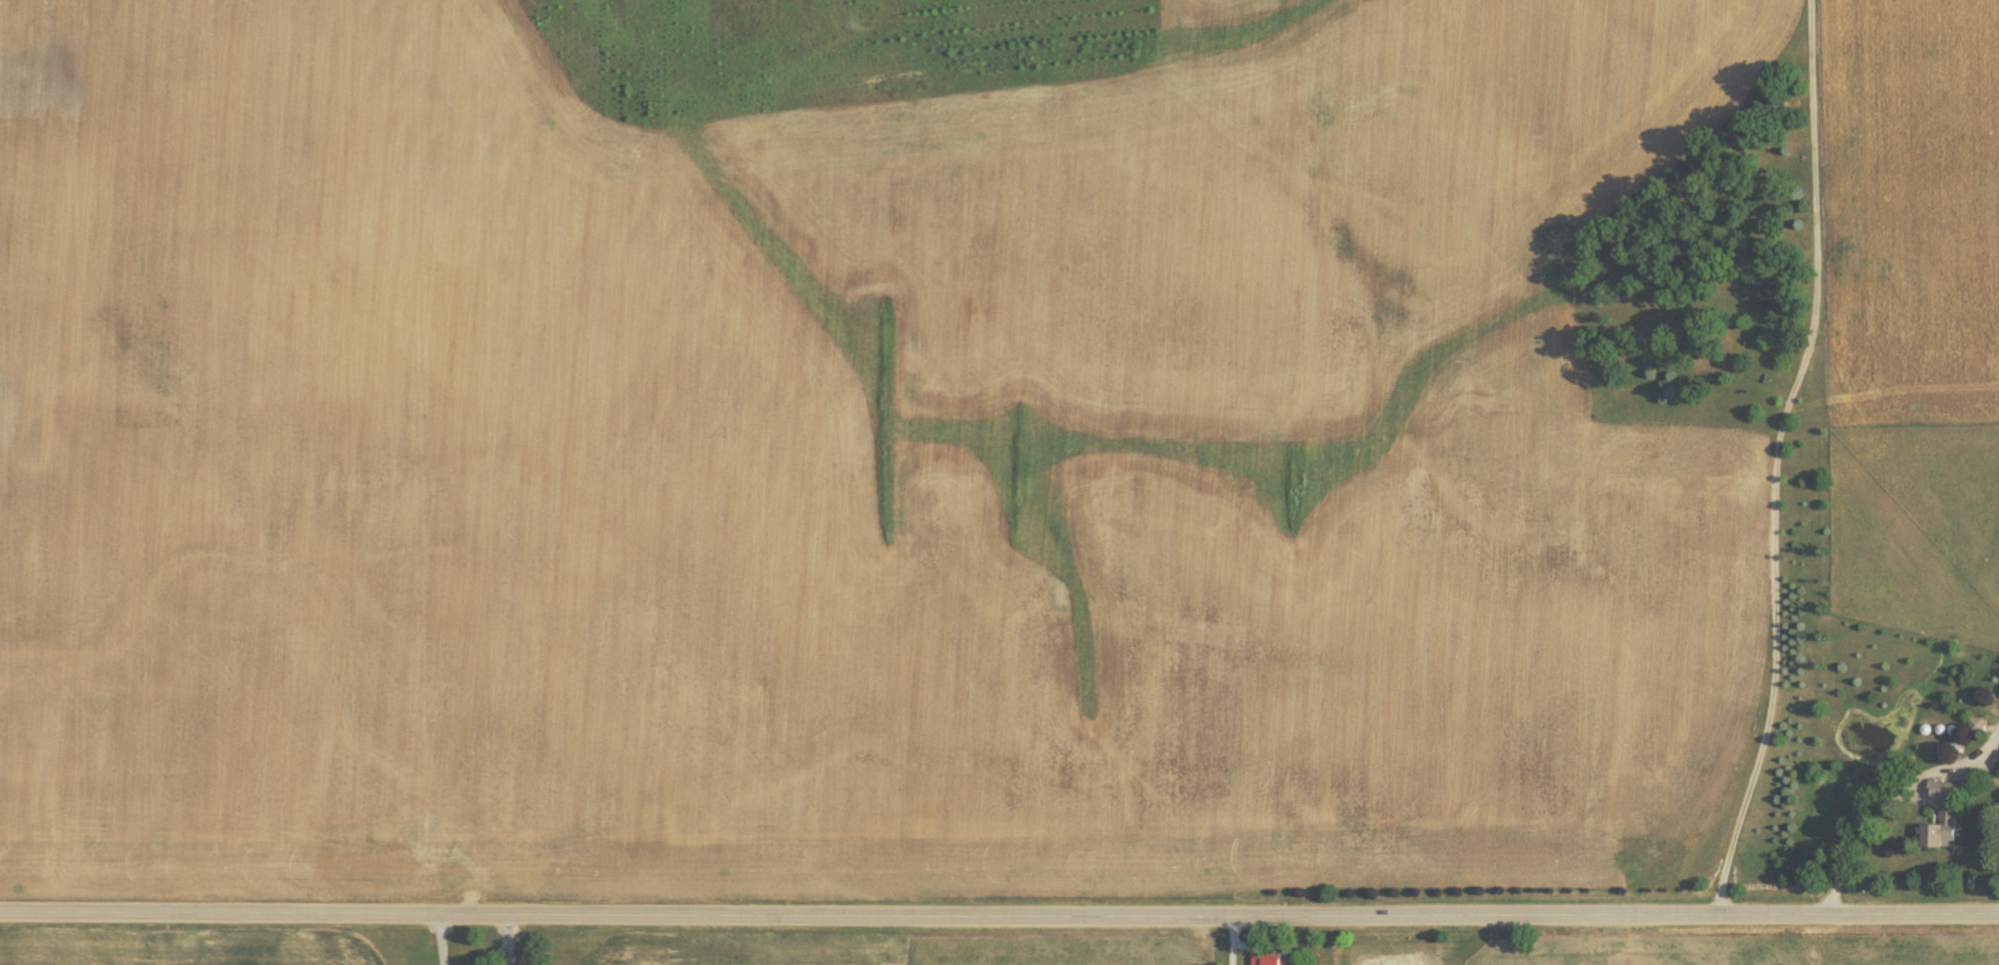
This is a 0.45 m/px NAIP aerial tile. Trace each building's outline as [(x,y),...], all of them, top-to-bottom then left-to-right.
[(1982,730),(1982,716),(1971,716),(1970,730),(1982,730)] [(1948,799),(1949,779),(1929,778),(1928,798),(1948,799)] [(1940,806),(1940,823),(1922,823),(1921,845),(1955,846),(1955,806),(1940,806)] [(1280,954),(1262,954),(1262,952),(1251,951),(1251,964),(1280,964),(1280,954)]
